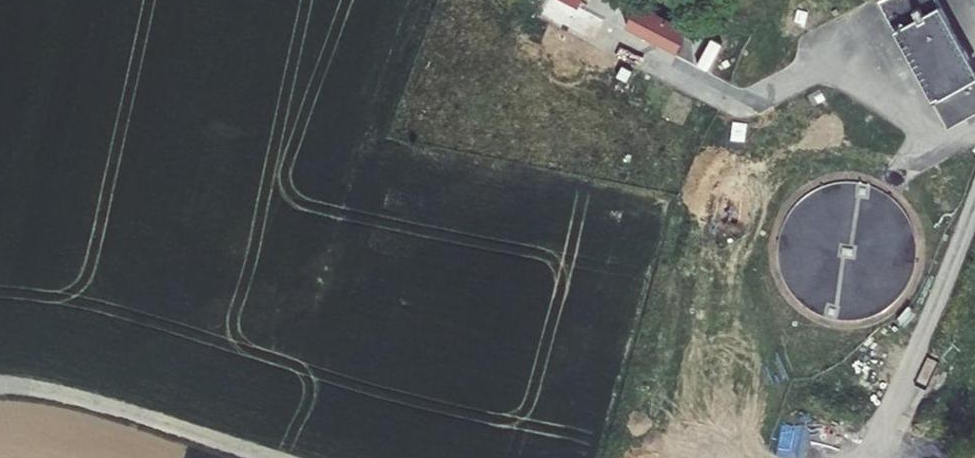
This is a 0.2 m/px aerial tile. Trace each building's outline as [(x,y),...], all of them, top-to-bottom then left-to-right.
[(946,123),(974,108),(974,63),(942,0),(880,0),(946,123)] [(907,285),(915,258),(916,252),(911,225),(896,203),(873,187),(847,182),(820,187),(797,202),(782,224),(777,251),(782,277),(796,300),(819,315),(846,321),(866,318),(890,305),(907,285)]
